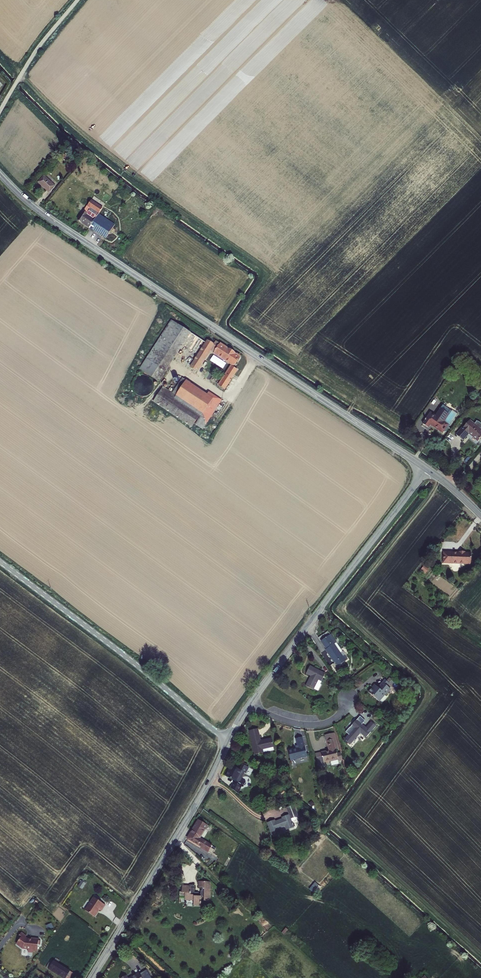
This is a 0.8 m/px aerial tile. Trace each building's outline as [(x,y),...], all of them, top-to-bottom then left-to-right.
[(49,193),(55,186),(44,176),(38,183),(49,193)] [(102,208),(90,200),(77,220),(89,227),(98,214),(102,208)] [(89,227),(105,238),(114,225),(98,214),(89,227)] [(231,352),(228,350),(216,342),(213,345),(207,341),(206,344),(171,321),(140,370),(159,382),(173,360),(188,370),(190,367),(196,371),(210,350),(234,366),(240,357),(234,353),(234,352),(233,351),(231,352)] [(237,370),(231,366),(218,386),(224,390),(237,370)] [(176,396),(175,398),(180,402),(192,384),(186,381),(188,379),(184,376),(172,393),(176,396)] [(180,402),(195,412),(207,394),(192,384),(180,402)] [(201,415),(196,421),(204,427),(209,418),(221,400),(209,392),(207,394),(195,412),(201,415)] [(209,418),(214,420),(225,403),(221,400),(209,418)] [(430,425),(443,433),(444,431),(445,429),(448,425),(430,413),(423,424),(428,428),(430,425)] [(211,425),(214,420),(209,418),(204,427),(196,421),(195,424),(203,429),(207,423),(211,425)] [(469,421),(466,424),(457,435),(463,440),(468,434),(469,435),(470,434),(471,434),(472,435),(472,436),(478,441),(480,438),(480,431),(480,430),(480,428),(480,424),(477,421),(474,425),(469,421)] [(459,553),(443,552),(443,563),(471,565),(471,553),(466,553),(465,552),(459,552),(459,553)] [(330,635),(321,642),(326,649),(325,650),(334,663),(335,662),(338,667),(348,660),(345,656),(343,657),(334,644),(336,643),(330,635)] [(325,674),(310,666),(306,674),(311,676),(306,686),(313,690),(314,689),(318,691),(323,682),(322,682),(325,674)] [(378,688),(375,685),(368,693),(379,702),(385,694),(386,695),(391,690),(387,686),(382,682),(378,688)] [(376,726),(371,722),(366,728),(356,720),(351,725),(354,728),(344,740),(350,745),(360,733),(365,738),(376,726)] [(260,741),(257,730),(249,731),(255,755),(263,753),(262,749),(273,747),(271,739),(260,741)] [(290,761),(307,757),(305,747),(304,747),(302,737),(296,739),(297,746),(298,748),(296,749),(288,750),(290,761)] [(324,764),(329,763),(329,761),(338,759),(334,739),(327,741),(329,751),(321,753),(324,764)] [(234,782),(231,789),(238,794),(242,786),(237,784),(238,782),(244,785),(245,782),(241,779),(244,772),(231,766),(227,776),(235,781),(234,783),(234,782)] [(285,826),(286,830),(294,827),(291,819),(298,816),(294,806),(287,808),(289,815),(282,818),(282,820),(275,822),(275,821),(273,821),(282,828),(285,826)] [(201,848),(208,852),(212,846),(199,838),(207,825),(198,820),(187,838),(201,847),(201,848)] [(272,836),(279,833),(278,829),(282,828),(273,821),(267,823),(272,836)] [(212,846),(208,852),(213,855),(217,849),(212,846)] [(77,886),(82,889),(86,883),(81,880),(77,886)] [(196,894),(196,893),(194,893),(194,889),(191,888),(191,886),(182,886),(182,892),(179,892),(179,896),(180,897),(185,897),(185,901),(193,901),(193,906),(201,906),(201,898),(204,898),(204,901),(210,901),(210,882),(199,882),(199,888),(202,888),(202,891),(200,891),(200,893),(200,894),(198,894),(196,894)] [(105,905),(94,897),(85,910),(94,916),(99,910),(101,911),(105,905)] [(40,945),(40,941),(38,941),(38,939),(31,938),(30,940),(27,939),(25,938),(26,936),(21,933),(17,937),(19,939),(16,944),(22,948),(28,949),(28,951),(29,952),(33,952),(34,951),(37,951),(38,945),(40,945)] [(74,973),(58,963),(54,961),(51,959),(46,968),(48,968),(51,970),(63,977),(71,977),(74,973)]
